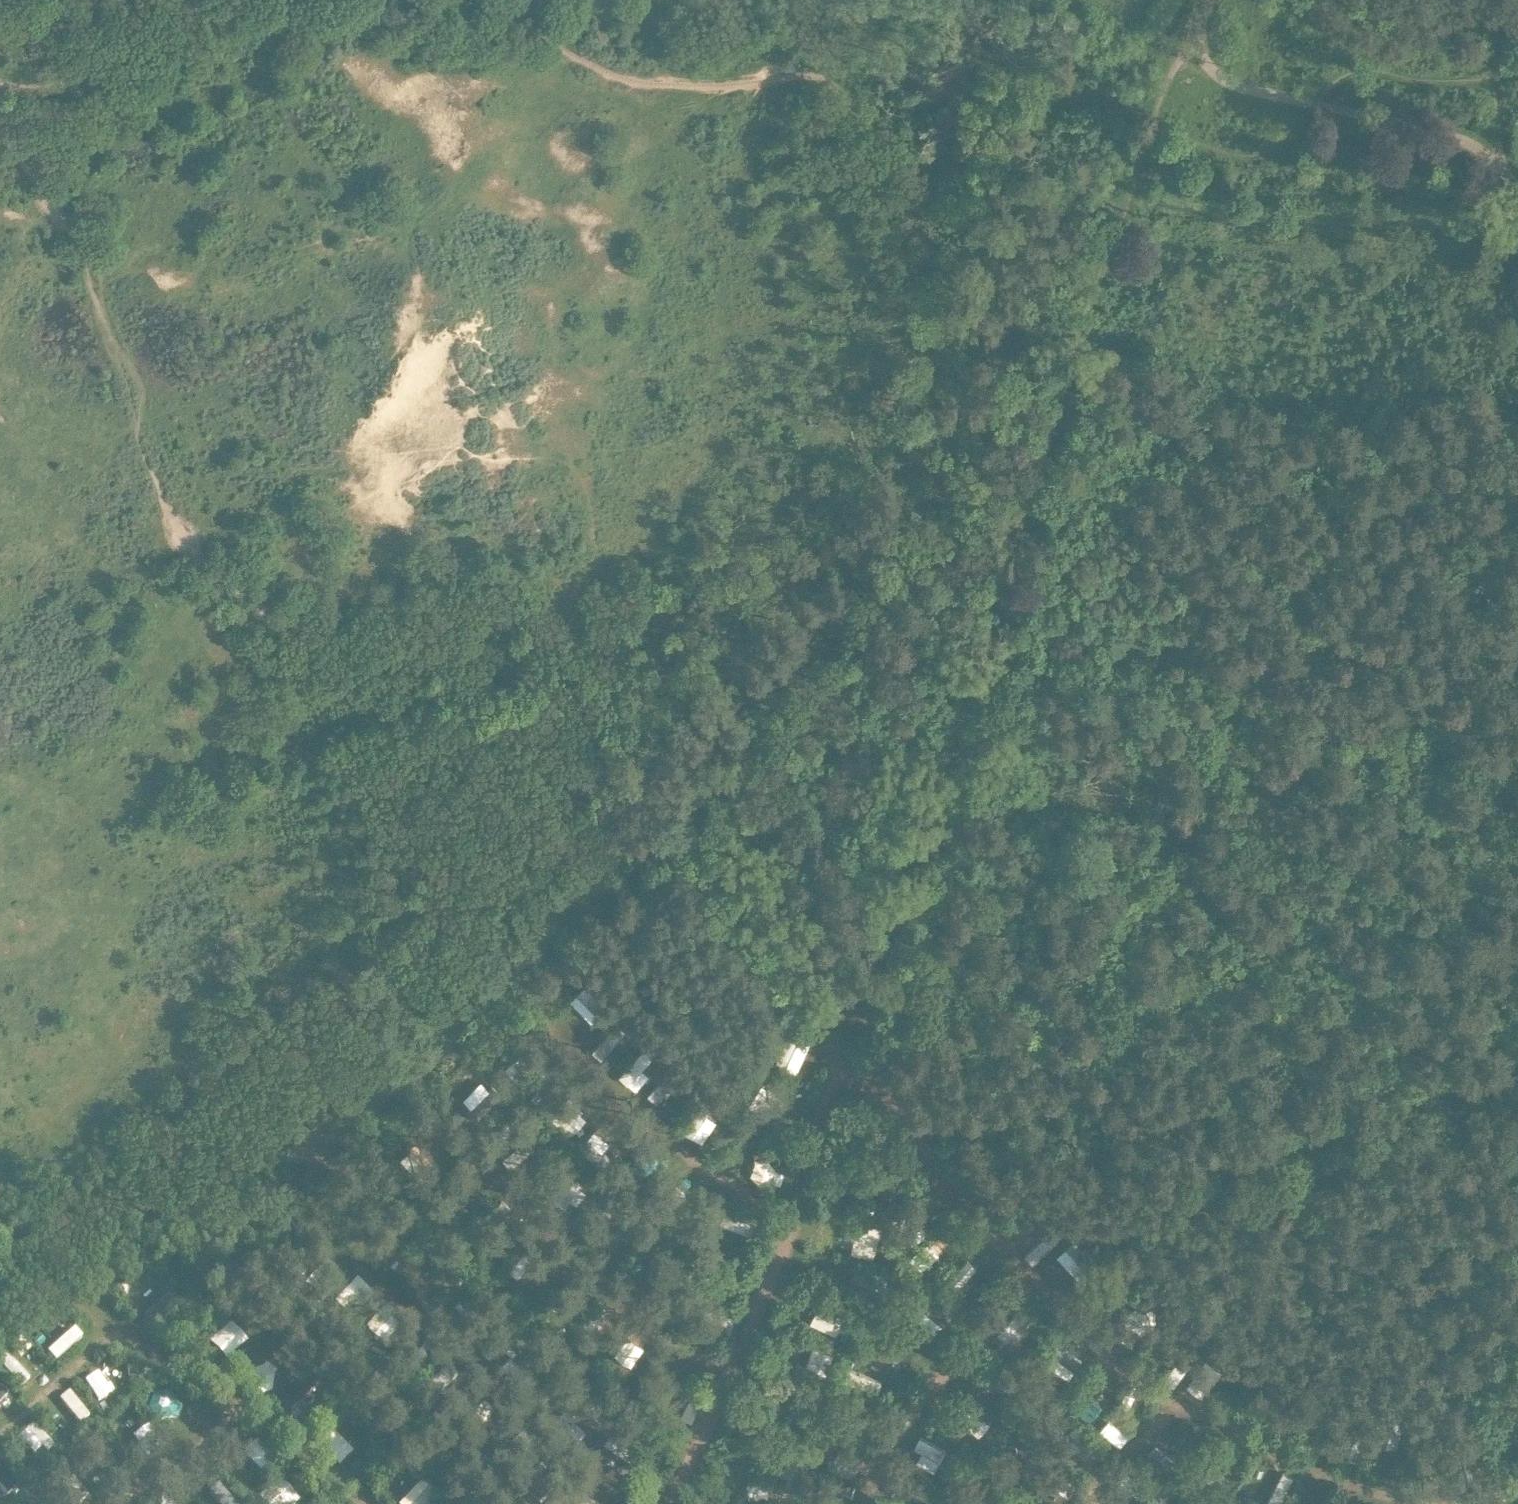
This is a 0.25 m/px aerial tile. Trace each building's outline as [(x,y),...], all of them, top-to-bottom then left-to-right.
[(138,1368),(124,1368),(124,1377),(138,1377),(138,1368)]
